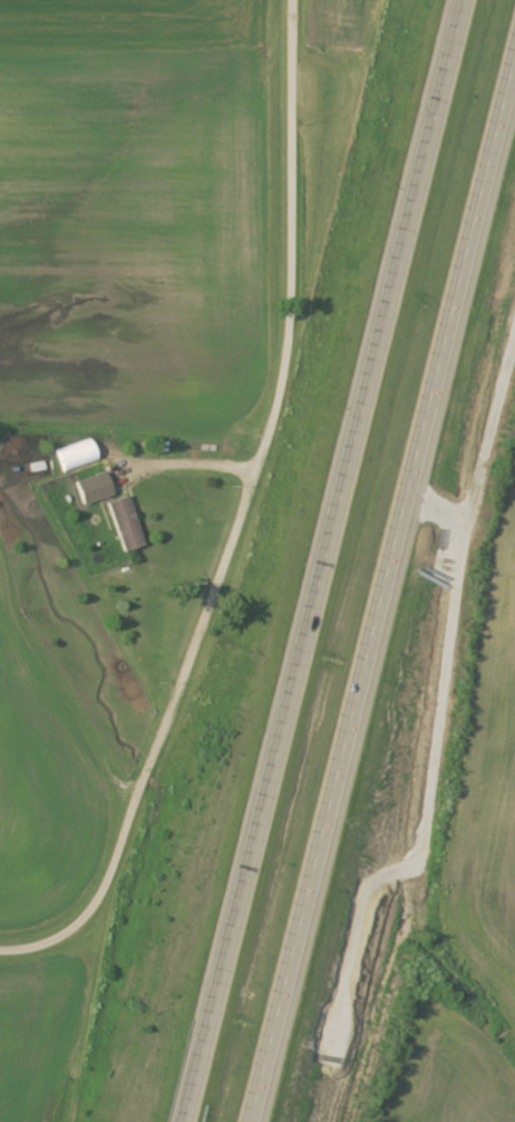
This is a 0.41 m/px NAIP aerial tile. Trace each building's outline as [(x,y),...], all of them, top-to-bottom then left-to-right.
[(82,507),(112,496),(104,475),(75,485),(82,507)] [(106,506),(123,554),(143,547),(126,499),(106,506)]
